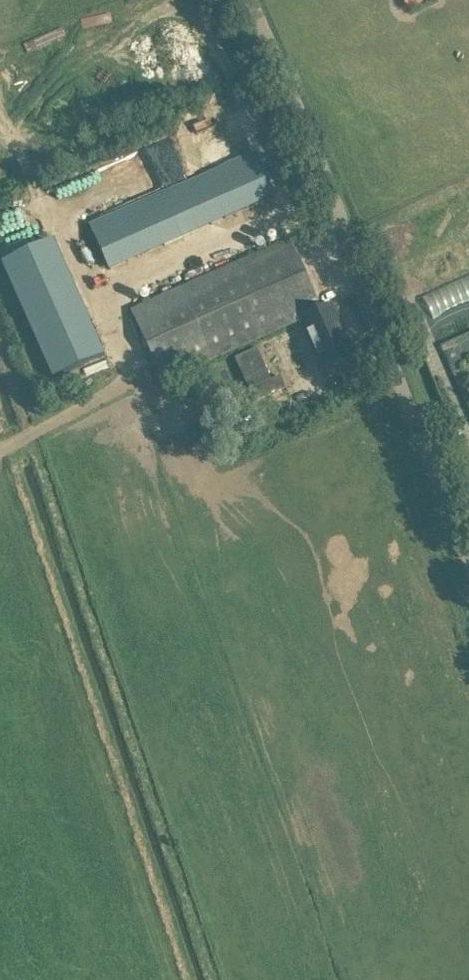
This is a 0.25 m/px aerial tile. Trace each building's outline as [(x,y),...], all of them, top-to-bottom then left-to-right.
[(407,8),(424,0),(403,0),(407,8)] [(253,153),(235,161),(92,225),(111,268),(272,197),(253,153)] [(59,237),(8,260),(57,372),(108,349),(59,237)] [(291,239),(132,306),(163,378),(300,320),(322,311),(291,239)] [(422,290),(430,312),(468,297),(468,273),(422,290)] [(332,306),(322,311),(300,320),(324,373),(356,359),(332,306)] [(286,399),(281,375),(268,378),(262,348),(241,352),(252,407),(286,399)]
